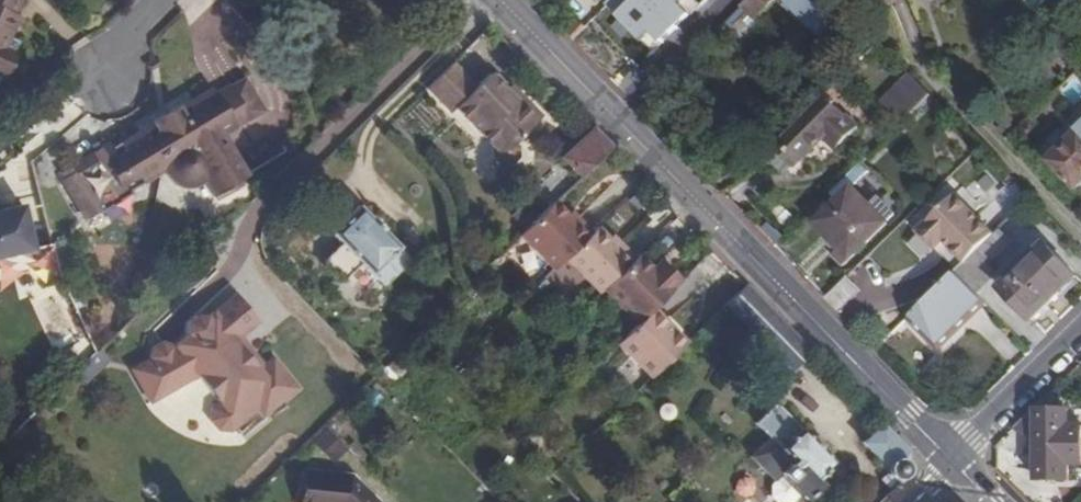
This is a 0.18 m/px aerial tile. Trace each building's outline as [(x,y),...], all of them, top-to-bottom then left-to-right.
[(24,0),(0,0),(0,74),(1,74),(9,78),(18,58),(5,53),(11,39),(19,21),(15,19),(24,0)] [(741,6),(756,21),(777,0),(748,0),(741,6)] [(818,0),(786,0),(784,3),(806,25),(819,37),(837,20),(818,0)] [(574,20),(563,32),(571,41),(584,29),(574,20)] [(475,85),(453,62),(425,90),(448,114),(455,107),(493,148),(493,159),(501,167),(511,166),(518,160),(518,148),(515,144),(536,123),(538,111),(530,103),(526,98),(515,99),(505,89),(489,72),(475,85)] [(878,105),(897,124),(928,94),(908,74),(878,105)] [(1080,98),(1080,77),(1080,76),(1064,86),(1075,102),(1080,98)] [(246,79),(233,87),(253,119),(266,111),(246,79)] [(512,84),(505,89),(515,99),(526,98),(512,84)] [(168,116),(146,129),(195,181),(199,180),(207,177),(217,195),(251,174),(231,140),(241,134),(238,128),(253,119),(233,87),(217,96),(213,89),(168,116)] [(852,128),(821,95),(774,141),(785,153),(794,161),(818,137),(822,133),(835,146),(852,128)] [(1044,161),(1076,191),(1080,186),(1080,122),(1044,161)] [(190,181),(195,181),(146,129),(115,149),(111,143),(107,145),(61,174),(88,218),(99,211),(101,213),(133,194),(130,189),(163,169),(166,173),(171,175),(180,179),(190,181)] [(563,162),(578,178),(608,149),(592,133),(563,162)] [(831,150),(835,146),(822,133),(818,137),(831,150)] [(783,172),(794,161),(785,153),(774,141),(760,155),(777,173),(783,172)] [(827,193),(837,202),(838,200),(857,182),(848,173),(827,193)] [(997,221),(1024,195),(1013,184),(986,210),(997,221)] [(978,253),(995,236),(974,214),(956,196),(919,233),(934,248),(937,251),(945,242),(967,264),(978,253)] [(837,202),(809,229),(827,248),(833,253),(843,263),(877,230),(863,215),(858,220),(838,200),(837,202)] [(567,217),(553,202),(519,236),(553,273),(566,261),(573,253),(593,234),(583,224),(578,219),(573,224),(567,217)] [(38,255),(29,210),(18,212),(5,215),(0,216),(0,263),(38,255)] [(361,218),(354,211),(325,239),(336,250),(324,262),(323,270),(335,281),(343,282),(358,267),(381,289),(406,263),(361,218)] [(572,212),(567,217),(573,224),(578,219),(572,212)] [(610,241),(598,229),(593,234),(573,253),(566,261),(597,294),(602,289),(634,257),(620,242),(615,247),(610,241)] [(1012,243),(1000,231),(995,236),(978,253),(990,265),(1012,243)] [(1079,275),(1050,245),(1009,285),(1038,315),(1060,294),(1079,275)] [(843,263),(833,253),(828,259),(837,269),(843,263)] [(999,275),(990,265),(978,253),(967,264),(956,275),(977,296),(999,275)] [(649,267),(637,254),(634,257),(602,289),(636,324),(643,316),(650,309),(674,285),(662,271),(654,263),(649,267)] [(961,332),(987,306),(977,296),(956,275),(908,321),(939,353),(961,332)] [(865,290),(851,276),(826,301),(840,315),(865,290)] [(793,373),(811,356),(742,285),(723,304),(793,373)] [(205,324),(232,349),(259,322),(234,296),(205,324)] [(668,326),(650,309),(643,316),(636,324),(615,344),(649,378),(684,342),(668,326)] [(232,349),(205,324),(202,328),(194,328),(188,328),(181,335),(180,347),(183,350),(171,361),(158,356),(150,362),(151,375),(172,408),(198,390),(223,414),(217,421),(214,434),(223,441),(237,441),(261,418),(267,423),(298,391),(270,363),(249,383),(231,365),(232,349)] [(172,408),(151,375),(135,388),(156,418),(172,408)] [(833,464),(805,436),(775,407),(754,428),(770,444),(750,465),(776,489),(782,482),(803,501),(808,501),(822,488),(816,482),(833,464)] [(1050,426),(1032,413),(1017,427),(1035,442),(1035,483),(1038,483),(1064,487),(1067,429),(1050,426)] [(330,459),(349,442),(331,423),(313,439),(330,459)] [(889,473),(900,484),(904,480),(908,476),(905,452),(890,437),(881,428),(866,444),(889,468),(889,473)] [(350,476),(302,474),(301,501),(375,501),(350,476)]
